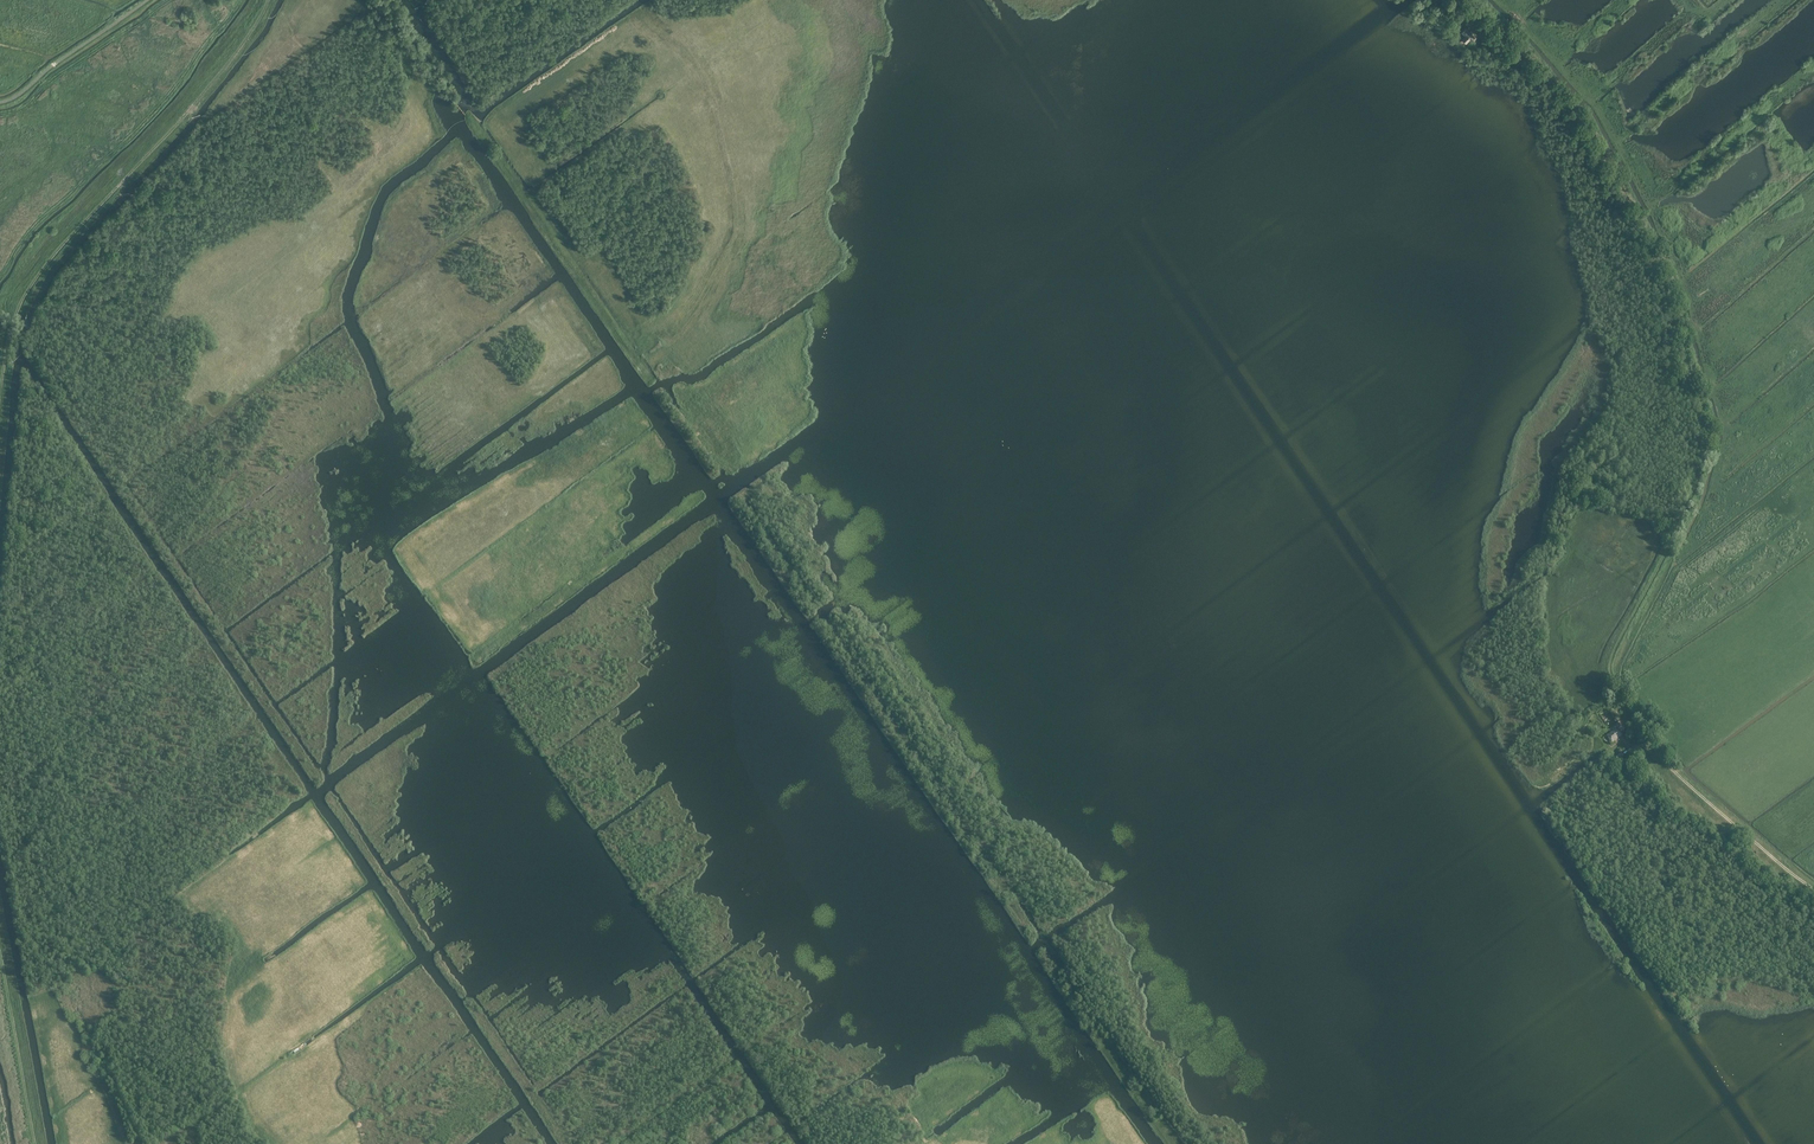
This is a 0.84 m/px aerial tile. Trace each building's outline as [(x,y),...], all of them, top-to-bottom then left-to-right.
[(1463,36),(1464,37),(1462,39),(1466,43),(1470,39),(1472,42),(1476,38),(1465,28),(1462,32),(1464,35),(1463,36)] [(1621,734),(1626,730),(1620,722),(1615,726),(1617,730),(1616,731),(1616,730),(1607,736),(1611,742),(1621,735),(1621,734)]
